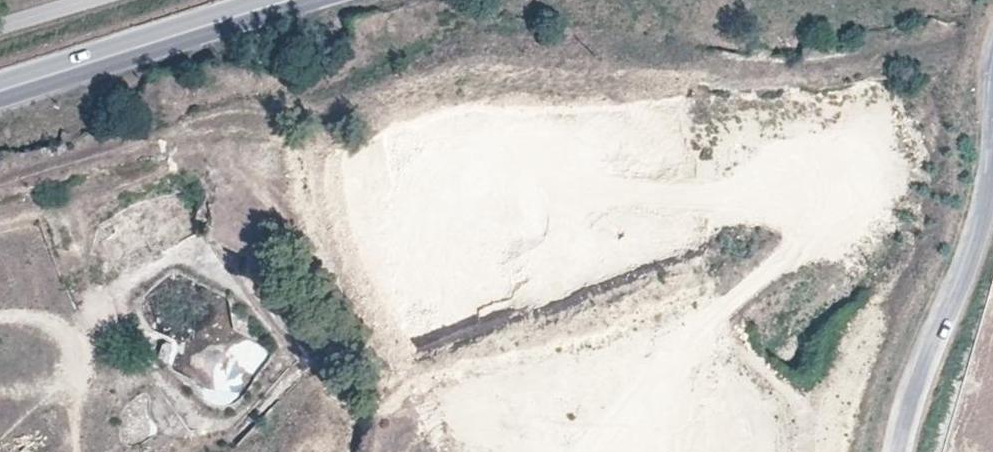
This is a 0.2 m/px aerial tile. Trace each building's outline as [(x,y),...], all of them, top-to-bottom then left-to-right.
[(157,361),(171,363),(174,343),(160,341),(157,361)] [(241,366),(257,375),(269,352),(253,343),(241,366)]
